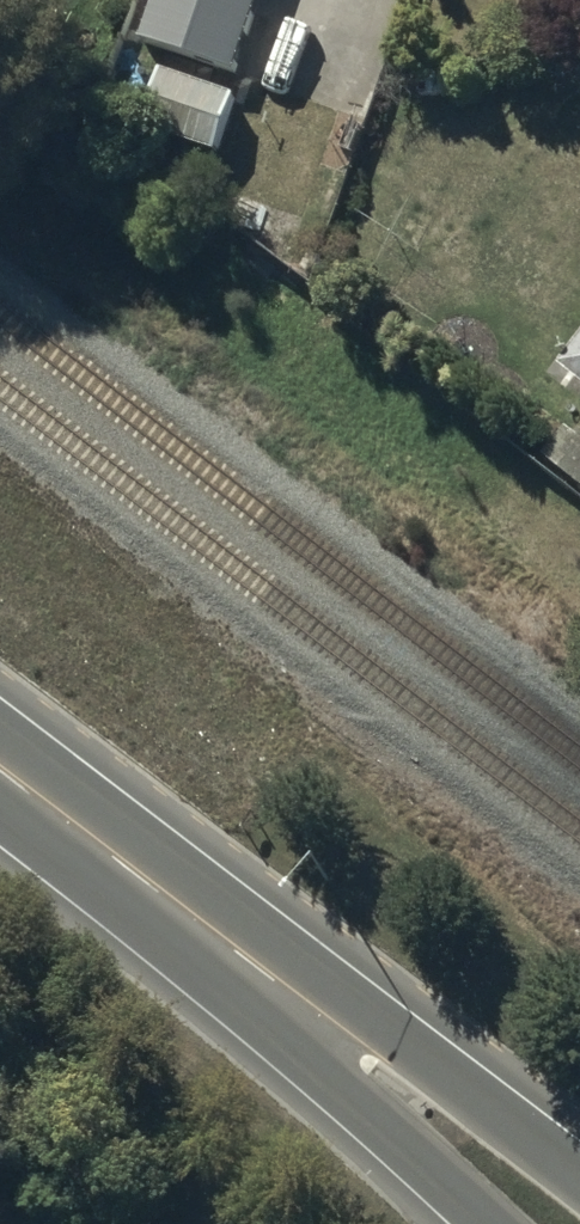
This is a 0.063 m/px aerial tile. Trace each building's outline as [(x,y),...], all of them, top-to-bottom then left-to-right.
[(139,21),(229,52),(246,0),(146,0),(139,21)] [(226,80),(155,54),(137,104),(208,130),(226,80)] [(314,217),(321,219),(366,84),(279,56),(225,219),(296,269),(314,217)] [(567,350),(579,360),(579,334),(567,350)] [(543,449),(579,480),(579,410),(577,408),(543,449)]
